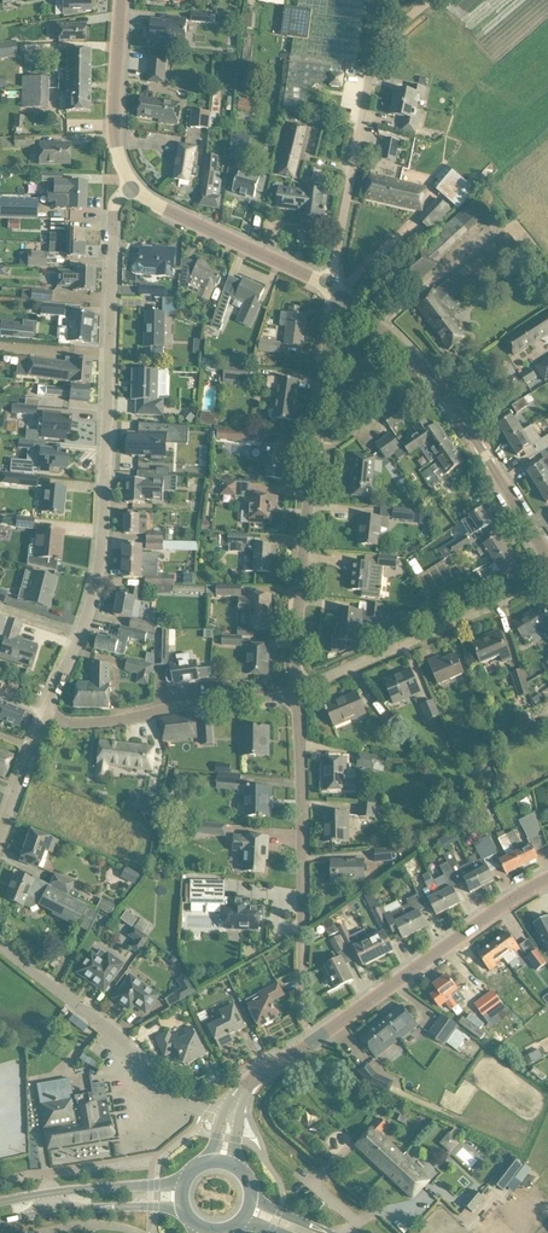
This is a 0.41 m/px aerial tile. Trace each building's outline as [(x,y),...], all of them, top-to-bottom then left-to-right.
[(3,7),(3,9),(15,7),(15,1),(22,0),(0,0),(0,7),(3,7)] [(63,14),(76,14),(76,11),(90,11),(90,0),(56,0),(56,14),(63,13),(63,14)] [(291,54),(284,108),(306,111),(310,88),(311,88),(312,87),(313,87),(314,86),(315,85),(316,84),(316,83),(317,82),(317,81),(331,83),(331,86),(342,87),(343,77),(340,77),(343,61),(356,63),(365,0),(299,0),(298,8),(292,7),(288,37),(294,38),(291,54)] [(192,21),(216,23),(217,15),(193,13),(192,21)] [(152,21),(150,40),(150,41),(169,43),(170,41),(185,42),(185,32),(186,32),(187,20),(175,19),(175,22),(152,21)] [(59,41),(73,41),(86,41),(86,25),(73,25),(51,25),(51,33),(59,33),(59,41)] [(0,58),(18,56),(16,41),(0,43),(0,58)] [(59,80),(59,88),(90,89),(90,50),(66,50),(66,80),(59,80)] [(167,57),(150,56),(148,81),(165,83),(167,57)] [(22,77),(22,87),(47,88),(48,78),(22,77)] [(396,89),(394,101),(416,106),(417,98),(424,100),(426,89),(412,85),(410,92),(396,89)] [(47,88),(22,87),(22,108),(47,108),(47,88)] [(90,89),(59,88),(58,93),(66,94),(65,111),(89,112),(90,89)] [(12,109),(12,92),(0,92),(0,109),(12,109)] [(181,103),(140,97),(138,116),(159,120),(159,122),(177,125),(178,125),(181,103)] [(239,99),(238,108),(253,110),(254,100),(239,99)] [(414,114),(416,106),(394,101),(391,114),(405,117),(403,124),(418,127),(420,115),(414,114)] [(190,127),(209,129),(211,112),(192,110),(190,127)] [(15,116),(14,128),(23,129),(24,117),(15,116)] [(287,122),(280,156),(303,161),(311,129),(299,126),(287,122)] [(231,150),(230,151),(248,152),(249,137),(232,135),(231,139),(231,150)] [(14,147),(14,148),(33,147),(33,136),(14,137),(0,138),(0,148),(14,147)] [(384,138),(381,154),(396,157),(399,141),(384,138)] [(39,164),(57,164),(70,164),(69,144),(57,144),(39,144),(39,164)] [(190,182),(194,157),(196,157),(197,147),(179,144),(173,179),(190,182)] [(202,193),(199,205),(219,208),(221,196),(219,196),(221,187),(219,186),(221,174),(217,173),(217,161),(217,157),(207,155),(207,159),(205,171),(202,193)] [(286,176),(298,179),(303,161),(280,156),(276,172),(286,176)] [(446,166),(436,177),(438,179),(432,187),(450,202),(457,208),(459,209),(465,202),(475,190),(466,182),(446,166)] [(260,176),(250,173),(237,170),(236,180),(233,192),(254,198),(256,190),(263,192),(267,178),(260,176)] [(47,182),(62,183),(62,174),(42,173),(42,182),(47,182)] [(365,198),(388,203),(391,190),(397,191),(399,181),(371,174),(365,198)] [(391,190),(388,203),(417,210),(422,186),(399,181),(397,191),(391,190)] [(55,196),(86,197),(86,183),(62,183),(47,182),(47,195),(55,196)] [(279,195),(277,207),(300,210),(300,215),(324,218),(325,211),(326,211),(326,209),(325,208),(327,191),(303,188),(303,190),(280,186),(279,195)] [(68,210),(73,210),(85,210),(86,197),(55,196),(47,195),(47,204),(51,204),(51,208),(54,208),(54,209),(68,210)] [(37,219),(38,199),(0,198),(0,218),(37,219)] [(423,249),(434,261),(488,210),(477,198),(423,249)] [(421,221),(431,229),(449,209),(439,200),(421,221)] [(51,229),(64,230),(64,219),(51,219),(51,229)] [(19,229),(19,220),(8,220),(8,228),(19,229)] [(50,233),(50,243),(84,244),(85,231),(67,231),(67,234),(50,233)] [(433,289),(414,303),(449,350),(468,336),(461,327),(451,315),(452,314),(449,310),(488,280),(524,253),(509,234),(473,262),(434,290),(433,289)] [(67,254),(67,258),(84,258),(84,245),(50,244),(50,253),(67,254)] [(158,276),(173,277),(173,269),(175,249),(159,248),(159,250),(154,250),(154,248),(153,247),(144,246),(142,247),(142,249),(141,249),(140,255),(134,255),(133,269),(134,272),(136,273),(141,273),(143,272),(144,270),(145,267),(158,268),(158,276)] [(399,267),(390,275),(406,293),(415,285),(436,264),(419,246),(399,267)] [(27,266),(47,267),(47,253),(28,252),(27,266)] [(201,261),(199,260),(186,290),(198,295),(197,297),(208,302),(215,286),(222,270),(209,264),(209,262),(203,259),(201,261)] [(74,272),(57,271),(57,287),(74,287),(74,291),(82,291),(94,292),(95,269),(83,269),(75,268),(74,272)] [(247,301),(238,321),(251,327),(260,306),(257,304),(264,289),(244,280),(241,287),(235,284),(231,293),(236,296),(247,301)] [(155,297),(164,297),(165,288),(152,286),(140,286),(140,294),(155,295),(155,297)] [(32,290),(23,290),(22,300),(31,301),(32,290)] [(31,301),(31,302),(51,303),(52,291),(32,290),(31,301)] [(211,326),(221,330),(223,324),(222,323),(231,296),(223,294),(211,326)] [(163,313),(177,313),(177,298),(163,298),(163,313)] [(65,305),(41,303),(41,310),(40,314),(64,316),(65,305)] [(287,327),(285,344),(303,347),(307,315),(299,314),(300,308),(290,306),(289,313),(282,312),(280,326),(287,327)] [(60,329),(58,344),(70,345),(70,342),(89,344),(91,326),(92,326),(93,315),(69,313),(68,330),(66,330),(66,328),(62,328),(62,329),(60,329)] [(152,358),(163,359),(163,347),(165,347),(166,313),(147,313),(146,336),(145,336),(145,347),(152,347),(152,358)] [(515,355),(525,349),(547,334),(547,313),(515,334),(505,340),(515,355)] [(32,339),(34,325),(1,322),(0,329),(0,335),(0,336),(32,339)] [(259,350),(279,353),(280,343),(260,340),(259,350)] [(70,382),(71,382),(90,384),(92,360),(80,359),(72,358),(66,358),(65,363),(28,358),(26,376),(52,379),(70,382)] [(536,367),(545,381),(547,379),(547,359),(536,367)] [(226,364),(224,380),(248,382),(250,367),(226,364)] [(528,370),(521,375),(527,384),(537,377),(531,368),(528,370)] [(137,400),(136,415),(163,415),(164,400),(158,400),(158,371),(133,370),(132,400),(137,400)] [(267,385),(267,386),(270,391),(275,392),(274,404),(273,408),(269,411),(268,416),(272,420),(277,421),(277,419),(293,421),(298,380),(268,376),(267,385)] [(68,402),(76,403),(88,404),(90,386),(78,385),(70,384),(69,389),(38,386),(37,394),(69,397),(68,402)] [(512,406),(517,413),(528,406),(523,398),(512,406)] [(251,415),(253,401),(238,399),(236,412),(251,415)] [(11,413),(36,415),(37,406),(12,404),(11,413)] [(399,408),(384,419),(390,427),(405,416),(399,408)] [(218,427),(219,414),(201,413),(200,425),(218,427)] [(53,438),(65,439),(65,433),(69,434),(70,417),(58,416),(43,414),(43,420),(39,419),(38,431),(42,431),(41,437),(53,438)] [(498,425),(508,440),(522,431),(519,427),(513,416),(498,425)] [(425,421),(415,428),(419,433),(402,444),(409,455),(420,447),(426,443),(443,432),(438,424),(431,429),(425,421)] [(128,435),(128,455),(151,456),(151,460),(164,461),(165,434),(175,434),(175,441),(186,442),(187,426),(139,423),(138,436),(128,435)] [(522,431),(508,440),(518,456),(531,447),(526,439),(535,434),(530,427),(522,431)] [(260,432),(226,430),(225,440),(260,442),(260,432)] [(437,459),(454,448),(443,432),(426,443),(437,459)] [(376,444),(386,458),(401,448),(391,434),(376,444)] [(541,453),(547,448),(547,438),(536,446),(541,453)] [(19,447),(33,449),(33,441),(20,440),(19,447)] [(259,476),(282,479),(285,455),(288,456),(290,445),(263,441),(259,476)] [(442,469),(446,475),(464,462),(454,448),(437,459),(436,458),(435,459),(437,463),(422,473),(430,485),(439,480),(435,474),(442,469)] [(537,487),(547,480),(547,448),(541,453),(545,460),(541,462),(542,464),(528,473),(537,487)] [(66,468),(68,452),(55,451),(40,449),(40,454),(36,454),(35,461),(11,459),(10,472),(33,474),(33,469),(39,470),(38,471),(49,472),(49,467),(66,468)] [(351,495),(363,496),(370,497),(374,457),(356,455),(351,495)] [(156,472),(156,475),(164,476),(168,476),(168,468),(156,468),(156,472)] [(138,472),(138,480),(127,479),(126,503),(138,503),(145,504),(145,499),(164,500),(164,481),(164,476),(156,475),(156,472),(138,472)] [(18,484),(37,486),(37,477),(19,475),(18,484)] [(229,481),(221,480),(220,495),(246,497),(246,506),(251,506),(250,523),(271,524),(272,507),(277,507),(277,496),(252,495),(252,492),(237,491),(237,482),(236,482),(234,481),(229,481)] [(537,487),(547,503),(547,480),(537,487)] [(52,514),(55,514),(55,513),(62,513),(65,488),(43,486),(41,511),(53,512),(52,514)] [(394,519),(414,521),(415,511),(395,509),(394,519)] [(470,516),(471,517),(464,521),(468,527),(475,523),(479,531),(491,524),(482,509),(470,516)] [(414,523),(426,524),(427,520),(427,515),(428,513),(416,511),(414,523)] [(125,534),(139,534),(147,534),(147,516),(137,516),(125,516),(125,534)] [(360,544),(379,546),(381,528),(388,529),(389,519),(363,516),(360,544)] [(16,528),(33,529),(34,519),(17,517),(16,528)] [(60,531),(37,529),(35,558),(28,557),(27,565),(56,572),(58,560),(61,560),(62,551),(59,550),(60,531)] [(148,533),(148,541),(163,541),(163,533),(148,533)] [(222,545),(229,545),(229,543),(248,544),(248,535),(230,534),(230,535),(223,535),(222,545)] [(445,560),(471,544),(466,535),(440,552),(445,560)] [(488,552),(493,560),(508,551),(499,536),(477,550),(481,557),(488,552)] [(163,541),(148,541),(148,549),(198,551),(198,542),(163,541)] [(245,571),(259,571),(271,572),(272,554),(274,555),(275,546),(256,545),(256,553),(246,553),(245,571)] [(142,553),(142,547),(124,546),(124,562),(159,563),(159,553),(142,553)] [(508,551),(493,560),(499,569),(491,573),(496,580),(503,575),(518,566),(508,551)] [(379,566),(395,567),(396,558),(380,556),(379,566)] [(146,575),(158,575),(159,563),(124,562),(123,578),(146,578),(146,575)] [(363,596),(380,598),(384,566),(372,565),(353,563),(350,589),(364,591),(363,596)] [(459,577),(465,573),(462,568),(456,572),(459,577)] [(20,589),(18,600),(49,608),(56,579),(33,572),(28,591),(20,589)] [(192,584),(192,573),(182,573),(182,584),(192,584)] [(158,584),(158,585),(171,586),(171,585),(175,586),(175,575),(158,575),(146,575),(146,578),(146,584),(158,584)] [(171,586),(158,585),(158,594),(171,594),(171,586)] [(241,586),(220,586),(217,585),(217,596),(241,597),(241,586)] [(114,616),(126,618),(132,619),(135,600),(137,600),(140,588),(132,587),(130,596),(118,594),(114,616)] [(239,598),(239,613),(254,613),(253,628),(239,628),(239,629),(239,636),(242,636),(242,637),(253,637),(253,629),(270,630),(270,595),(258,595),(249,595),(249,598),(239,598)] [(367,618),(383,619),(384,605),(369,603),(367,618)] [(359,627),(360,617),(361,611),(339,608),(337,630),(334,629),(332,652),(340,653),(352,648),(353,647),(354,642),(358,643),(359,627)] [(545,635),(547,640),(547,615),(544,609),(544,608),(532,615),(530,613),(514,623),(520,633),(524,638),(543,626),(547,634),(545,635)] [(143,621),(140,631),(147,633),(155,635),(157,625),(143,621)] [(0,654),(0,658),(18,663),(30,667),(37,646),(16,640),(19,630),(4,625),(1,636),(5,637),(0,654)] [(96,649),(95,651),(125,657),(128,641),(145,644),(145,642),(147,633),(140,631),(130,629),(122,627),(119,638),(111,636),(110,639),(99,636),(96,649)] [(157,646),(157,666),(167,666),(168,646),(169,630),(158,630),(157,646)] [(473,645),(478,656),(482,664),(500,655),(503,662),(511,659),(503,642),(499,631),(489,635),(490,638),(473,645)] [(239,636),(223,635),(222,645),(241,646),(242,637),(242,636),(239,636)] [(247,674),(268,675),(269,646),(249,645),(248,662),(247,674)] [(170,664),(171,669),(168,670),(166,673),(167,682),(169,683),(173,683),(199,680),(199,679),(210,677),(211,667),(198,669),(197,661),(191,662),(190,654),(177,656),(178,663),(170,664)] [(433,673),(438,685),(465,673),(461,665),(456,654),(441,661),(439,657),(428,661),(433,673)] [(137,674),(151,677),(154,665),(140,661),(137,674)] [(92,663),(92,684),(78,683),(74,707),(110,708),(111,664),(92,663)] [(389,692),(395,704),(420,693),(415,680),(410,669),(384,680),(389,692)] [(511,673),(519,697),(531,693),(523,669),(511,673)] [(328,711),(335,726),(366,713),(357,692),(326,706),(327,708),(325,709),(326,712),(328,711)] [(2,718),(1,720),(19,727),(25,712),(4,704),(5,703),(0,701),(0,718),(2,718)] [(420,706),(427,722),(440,717),(433,701),(420,706)] [(380,721),(392,734),(402,726),(390,712),(380,721)] [(161,730),(162,740),(196,738),(195,727),(194,715),(160,718),(161,730)] [(200,723),(201,745),(214,744),(212,723),(200,723)] [(240,755),(268,756),(269,728),(263,728),(263,726),(261,726),(261,728),(248,728),(248,745),(240,745),(240,755)] [(515,734),(506,739),(509,745),(518,740),(515,734)] [(97,778),(107,779),(108,766),(153,771),(154,759),(155,747),(100,741),(98,764),(99,765),(97,778)] [(4,777),(13,756),(2,751),(0,750),(0,776),(4,777)] [(357,767),(373,771),(377,757),(360,754),(357,767)] [(324,759),(324,790),(346,790),(356,790),(356,779),(346,779),(346,759),(324,759)] [(485,768),(483,763),(471,768),(473,773),(485,768)] [(217,784),(240,785),(240,775),(218,773),(217,784)] [(168,794),(176,795),(177,785),(170,784),(168,794)] [(239,790),(239,816),(244,816),(259,816),(259,817),(262,817),(262,816),(268,816),(268,787),(250,787),(250,786),(248,786),(248,787),(242,787),(240,787),(239,787),(239,790)] [(141,813),(158,815),(160,794),(143,792),(141,813)] [(359,817),(375,819),(377,805),(361,803),(359,817)] [(325,813),(325,842),(350,842),(350,813),(325,813)] [(519,821),(527,836),(541,831),(536,813),(519,821)] [(197,833),(225,835),(226,825),(198,822),(197,833)] [(20,861),(38,867),(44,850),(51,853),(56,840),(30,831),(20,861)] [(514,831),(506,835),(522,866),(538,858),(532,848),(531,845),(523,849),(514,831)] [(522,866),(506,835),(498,839),(508,857),(500,861),(507,874),(522,866)] [(245,851),(243,871),(264,872),(265,853),(268,854),(269,837),(245,836),(245,837),(235,837),(234,850),(245,851)] [(489,836),(481,840),(490,856),(498,852),(489,836)] [(484,859),(490,856),(481,840),(473,844),(481,859),(482,860),(484,859)] [(375,849),(376,862),(393,861),(392,848),(375,849)] [(459,884),(464,881),(470,893),(482,887),(470,863),(461,868),(452,851),(444,855),(448,863),(454,875),(459,884)] [(470,863),(482,887),(484,886),(485,888),(486,889),(493,885),(493,884),(492,882),(495,881),(486,865),(485,866),(482,860),(481,859),(478,861),(475,855),(468,859),(470,863)] [(403,864),(410,878),(413,877),(409,868),(415,864),(413,859),(403,864)] [(331,861),(332,873),(337,873),(337,874),(338,874),(338,882),(364,881),(364,861),(331,861)] [(448,863),(440,867),(445,875),(447,879),(454,876),(454,875),(448,863)] [(121,866),(117,878),(131,883),(135,872),(121,866)] [(433,878),(429,872),(423,876),(426,882),(433,878)] [(16,874),(5,898),(22,905),(30,908),(36,906),(38,902),(79,923),(87,907),(49,888),(50,886),(44,883),(33,878),(32,881),(16,874)] [(50,885),(67,894),(70,889),(72,883),(55,875),(50,885)] [(445,875),(434,881),(436,885),(448,909),(460,903),(455,892),(452,887),(451,888),(447,879),(445,875)] [(436,915),(448,909),(433,878),(426,882),(425,883),(432,897),(428,899),(436,915)] [(249,907),(249,900),(230,899),(229,907),(224,906),(224,882),(191,881),(191,887),(193,887),(192,899),(218,900),(217,911),(222,911),(222,916),(226,916),(225,929),(258,930),(259,921),(257,921),(257,916),(263,916),(263,908),(249,907)] [(70,889),(67,894),(76,898),(78,893),(70,889)] [(409,904),(402,907),(415,933),(427,927),(419,911),(425,908),(418,894),(406,900),(409,904)] [(97,907),(111,915),(116,905),(101,898),(97,907)] [(384,915),(388,924),(393,933),(399,930),(403,939),(415,933),(402,907),(390,913),(390,912),(384,915)] [(380,928),(388,924),(384,915),(383,915),(380,908),(372,911),(380,928)] [(533,924),(536,929),(538,933),(537,934),(536,934),(542,946),(544,945),(547,953),(547,916),(533,924)] [(332,919),(323,923),(329,937),(339,932),(332,919)] [(338,928),(346,945),(353,941),(345,925),(338,928)] [(148,938),(134,928),(128,935),(135,940),(130,948),(138,953),(148,938)] [(384,932),(369,940),(379,959),(394,951),(384,932)] [(508,932),(493,943),(503,958),(507,963),(508,963),(509,965),(519,957),(515,952),(520,949),(508,932)] [(331,940),(338,953),(346,949),(339,936),(331,940)] [(379,959),(369,940),(354,947),(364,966),(379,959)] [(287,943),(282,946),(286,952),(291,949),(287,943)] [(503,958),(493,943),(478,955),(490,971),(497,965),(500,969),(507,963),(503,958)] [(527,957),(537,970),(547,963),(537,949),(527,957)] [(78,972),(103,990),(121,964),(108,955),(107,955),(101,950),(96,957),(91,954),(78,972)] [(325,966),(337,988),(353,980),(341,958),(325,966)] [(488,982),(496,993),(511,981),(502,970),(488,982)] [(174,992),(180,1002),(196,992),(186,975),(177,980),(182,988),(174,992)] [(454,1001),(461,995),(447,976),(434,986),(438,991),(431,996),(439,1007),(446,1002),(455,1015),(465,1007),(461,1002),(457,1005),(454,1001)] [(114,998),(130,1010),(134,1004),(145,1012),(157,996),(130,977),(114,998)] [(259,994),(262,999),(248,1006),(254,1017),(259,1028),(275,1020),(271,1011),(275,1009),(271,1002),(284,995),(278,984),(268,989),(259,994)] [(475,1004),(487,1021),(505,1008),(492,991),(475,1004)] [(224,1020),(209,1027),(220,1048),(234,1040),(232,1035),(246,1028),(240,1017),(234,1004),(219,1012),(224,1020)] [(402,1005),(386,1019),(393,1028),(391,1029),(396,1034),(395,1035),(399,1041),(418,1025),(402,1005)] [(459,1024),(463,1029),(478,1017),(474,1012),(459,1024)] [(430,1033),(444,1044),(457,1026),(442,1016),(430,1033)] [(393,1028),(386,1019),(361,1039),(364,1043),(362,1045),(367,1051),(369,1050),(376,1058),(392,1045),(393,1046),(399,1041),(395,1035),(396,1034),(391,1029),(393,1028)] [(187,1037),(181,1040),(177,1033),(171,1036),(169,1032),(157,1039),(165,1056),(177,1050),(180,1056),(185,1054),(189,1063),(206,1054),(192,1027),(184,1031),(187,1037)] [(529,1056),(532,1063),(543,1057),(540,1050),(529,1056)] [(96,1061),(83,1054),(79,1060),(92,1067),(96,1061)] [(393,1082),(376,1074),(374,1073),(366,1080),(369,1083),(389,1092),(393,1082)] [(90,1077),(93,1092),(88,1092),(84,1093),(85,1095),(72,1098),(69,1079),(37,1085),(41,1103),(39,1103),(47,1149),(113,1137),(109,1116),(108,1116),(103,1082),(92,1084),(91,1077),(90,1077)] [(364,1137),(356,1146),(386,1174),(403,1156),(396,1150),(382,1136),(384,1133),(382,1131),(387,1125),(381,1119),(373,1128),(372,1128),(364,1137)] [(450,1149),(450,1142),(454,1142),(455,1136),(443,1135),(442,1148),(450,1149)] [(468,1137),(454,1152),(473,1171),(487,1156),(468,1137)] [(429,1180),(403,1156),(386,1174),(413,1198),(429,1180)] [(511,1156),(491,1182),(503,1191),(523,1165),(511,1156)] [(525,1165),(518,1175),(523,1179),(531,1169),(525,1165)] [(463,1204),(473,1212),(484,1198),(474,1190),(463,1204)]
